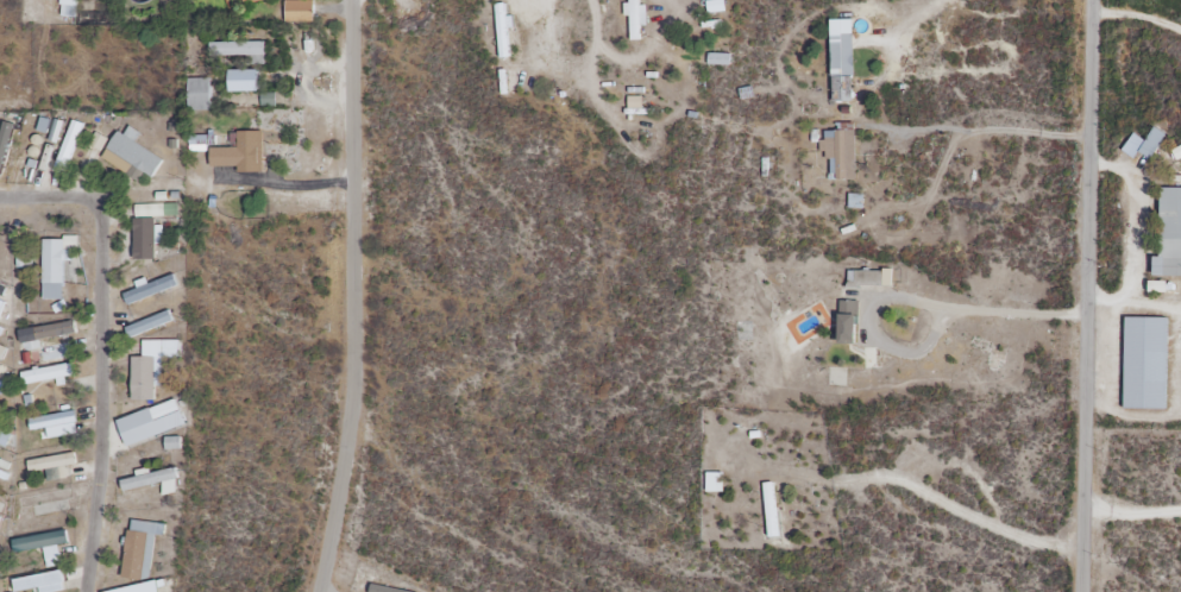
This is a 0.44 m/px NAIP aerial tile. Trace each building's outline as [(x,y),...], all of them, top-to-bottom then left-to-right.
[(628,41),(641,41),(641,0),(628,0),(628,41)] [(287,22),(314,22),(314,1),(287,1),(287,22)] [(496,3),(499,58),(510,58),(508,3),(496,3)] [(829,20),(831,102),(852,102),(851,19),(829,20)] [(267,60),(267,42),(211,42),(211,60),(267,60)] [(260,70),(230,70),(230,92),(260,92),(260,70)] [(212,110),(212,78),(188,78),(188,110),(212,110)] [(57,171),(69,174),(81,123),(69,120),(57,171)] [(830,160),(830,181),(854,181),(854,124),(834,124),(834,132),(820,132),(820,160),(830,160)] [(1167,136),(1153,126),(1144,141),(1132,133),(1120,151),(1132,159),(1137,152),(1151,161),(1167,136)] [(263,131),(238,131),(238,148),(211,148),(211,171),(263,171),(263,131)] [(153,177),(163,161),(119,132),(102,156),(139,181),(144,172),(153,177)] [(0,135),(0,173),(2,173),(9,136),(0,135)] [(1159,187),(1158,257),(1152,257),(1152,277),(1180,277),(1180,188),(1159,187)] [(155,260),(155,219),(134,219),(134,260),(155,260)] [(43,238),(43,301),(64,301),(64,250),(78,250),(78,238),(43,238)] [(889,287),(889,270),(846,271),(846,287),(889,287)] [(179,288),(175,276),(124,291),(127,303),(179,288)] [(837,345),(856,345),(856,302),(837,303),(837,345)] [(173,321),(170,311),(127,327),(130,337),(173,321)] [(1166,410),(1166,318),(1123,318),(1123,410),(1166,410)] [(77,334),(75,322),(35,327),(37,338),(77,334)] [(155,400),(155,383),(162,383),(162,358),(180,358),(180,340),(143,340),(143,357),(132,357),(132,401),(155,400)] [(77,375),(75,362),(22,372),(24,387),(66,379),(65,377),(77,375)] [(135,433),(126,436),(129,444),(184,424),(175,400),(129,416),(135,433)] [(46,427),(48,439),(79,433),(75,411),(32,419),(33,430),(46,427)] [(76,465),(74,447),(39,450),(40,458),(28,460),(29,470),(76,465)] [(179,492),(175,469),(120,479),(123,492),(162,484),(164,495),(179,492)] [(723,493),(723,473),(705,473),(705,493),(723,493)] [(764,483),(764,539),(777,539),(777,483),(764,483)] [(19,498),(21,509),(33,507),(34,516),(72,511),(69,492),(19,498)] [(167,524),(129,521),(124,578),(151,581),(156,535),(165,536),(167,524)] [(44,547),(48,568),(62,566),(58,544),(69,543),(67,532),(14,540),(15,552),(44,547)] [(66,591),(63,572),(14,579),(16,591),(20,591),(41,589),(41,591),(62,591),(66,591)] [(105,591),(160,591),(158,581),(105,591)]
